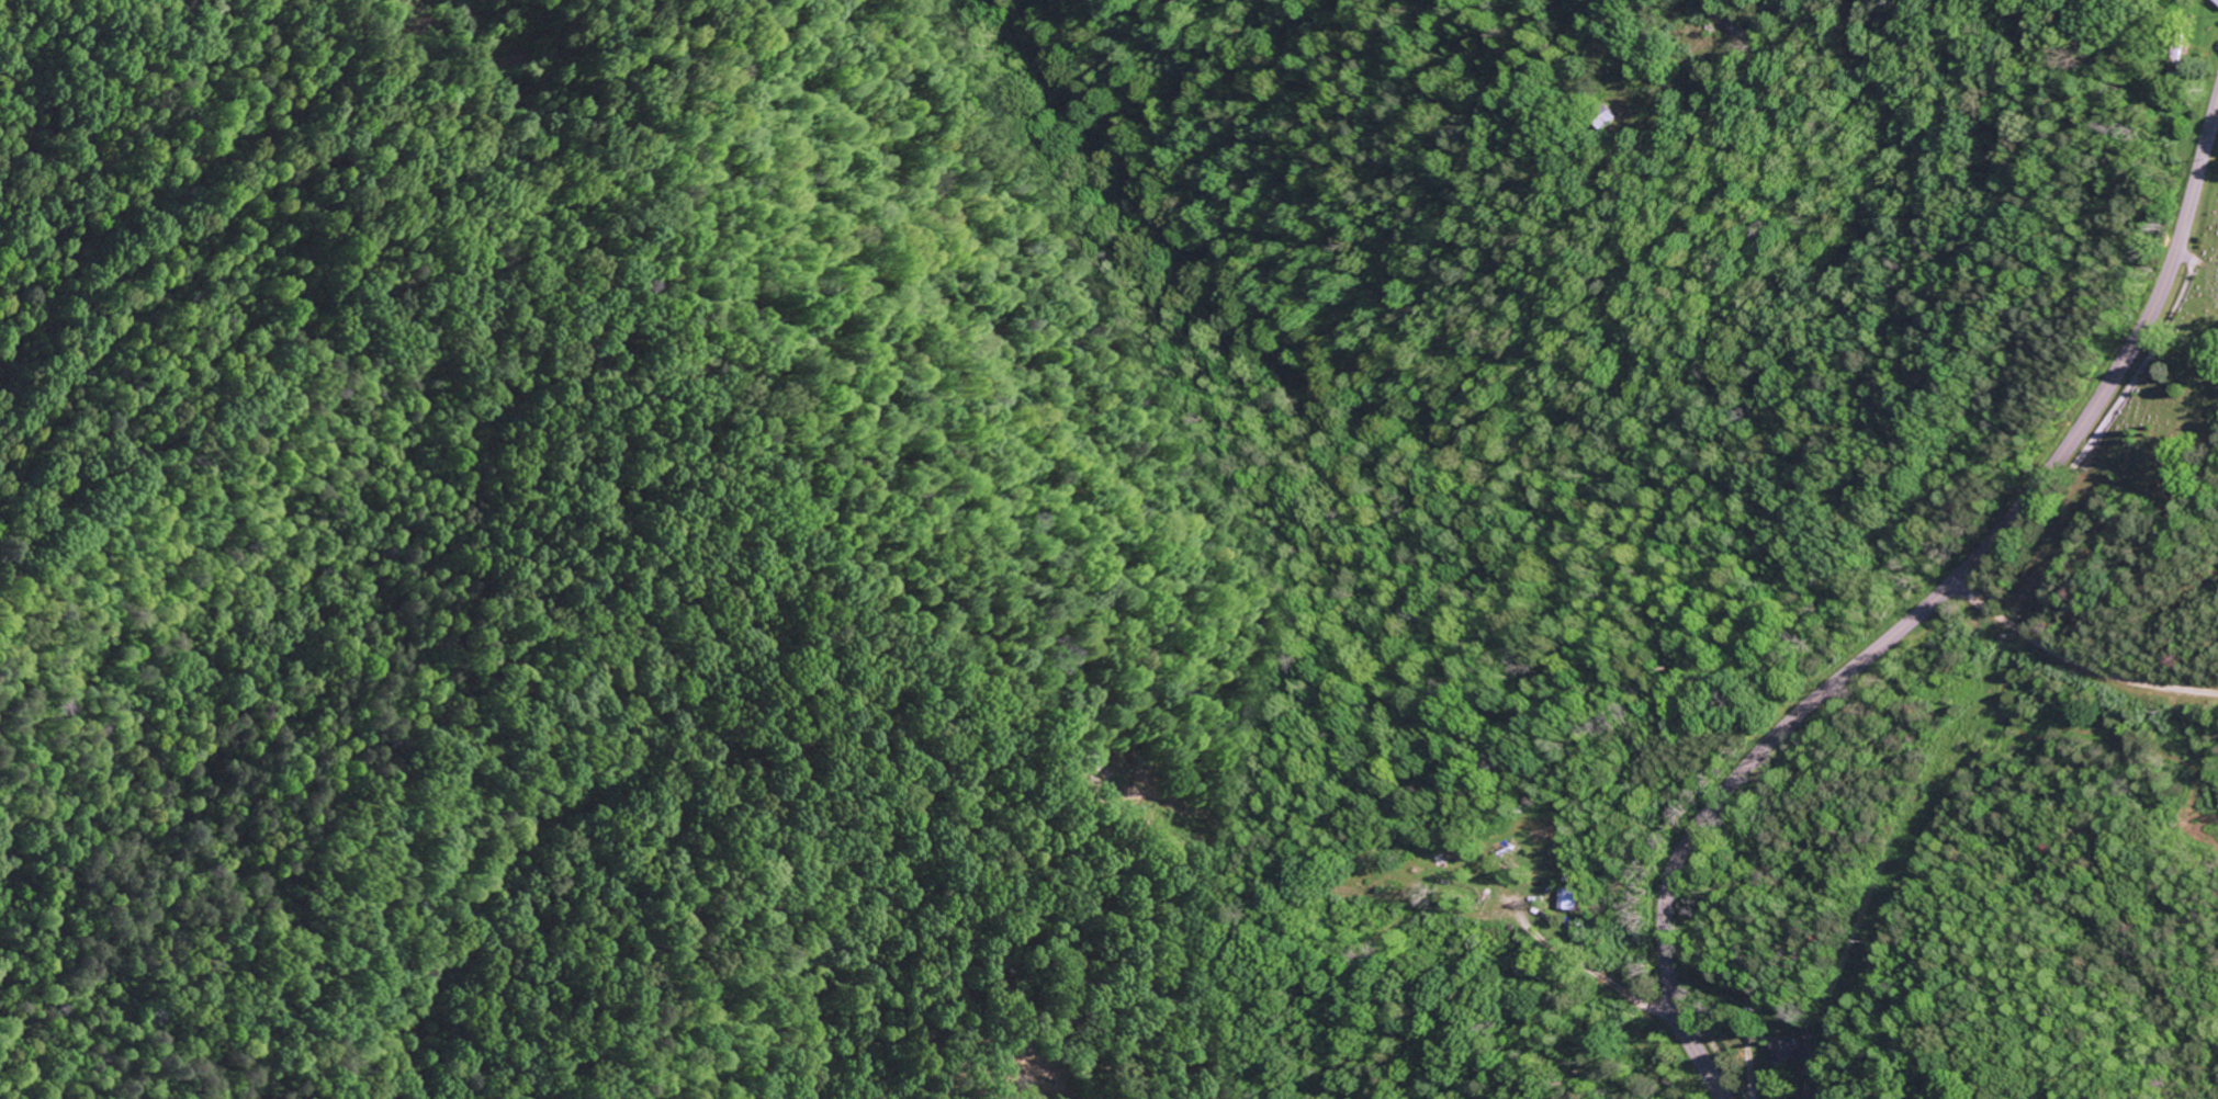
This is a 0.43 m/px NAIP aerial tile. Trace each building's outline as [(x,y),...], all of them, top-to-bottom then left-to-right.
[(2217,8),(2217,0),(2210,0),(2217,8)] [(1559,912),(1578,913),(1579,890),(1560,890),(1559,912)] [(1807,1060),(1806,1046),(1794,1047),(1793,1041),(1770,1043),(1772,1064),(1807,1060)]
